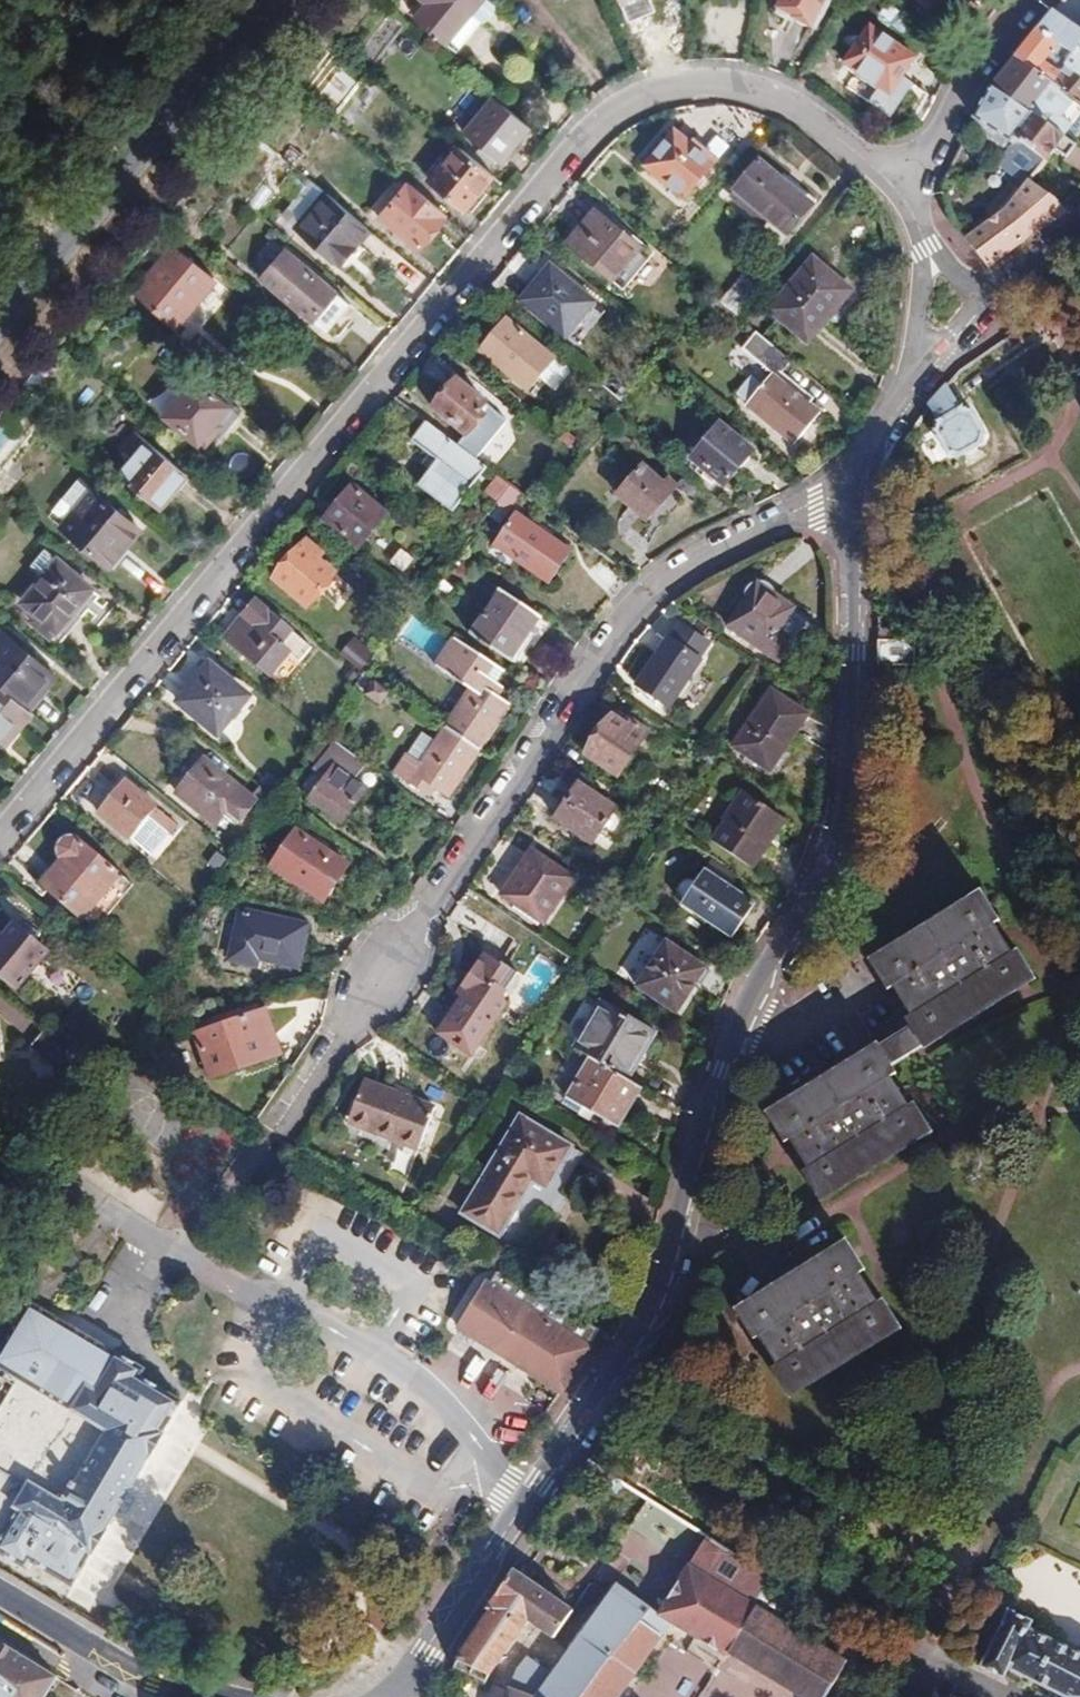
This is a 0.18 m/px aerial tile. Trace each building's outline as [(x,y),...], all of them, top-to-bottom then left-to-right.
[(483,0),(422,0),(426,3),(415,18),(446,44),(449,41),(459,50),(481,23),(471,14),(483,0)] [(490,0),(483,0),(471,14),(481,23),(496,6),(490,0)] [(627,25),(656,13),(650,0),(617,0),(627,25)] [(778,8),(794,17),(793,18),(811,28),(826,0),(782,0),(778,8)] [(934,14),(945,0),(917,0),(934,14)] [(1037,30),(1079,59),(1079,30),(1052,10),(1037,30)] [(902,78),(916,57),(869,26),(844,63),(880,88),(869,104),(889,118),(912,84),(902,78)] [(1079,104),(1079,59),(1037,30),(1014,57),(1053,84),(1079,104)] [(1034,115),(1065,137),(1077,144),(1079,140),(1079,104),(1053,84),(1014,57),(992,88),(1034,115)] [(356,89),(341,76),(328,92),(344,104),(356,89)] [(1018,143),(1020,141),(1015,138),(1034,115),(992,88),(991,89),(976,116),(1009,137),(1018,143)] [(463,132),(502,164),(532,128),(493,96),(463,132)] [(1045,161),(1051,153),(1079,169),(1079,146),(1077,144),(1065,137),(1034,115),(1015,138),(1020,141),(1045,161)] [(1016,146),(1018,143),(1009,137),(976,116),(970,129),(1009,151),(1011,148),(1016,146)] [(674,131),(645,166),(685,200),(715,164),(674,131)] [(1029,180),(1045,161),(1020,141),(1018,143),(1016,146),(1011,148),(1009,151),(1004,158),(1003,159),(1012,165),(1008,173),(1015,177),(1014,187),(1020,191),(1029,180)] [(494,176),(458,147),(429,181),(465,211),(494,176)] [(734,190),(769,220),(788,235),(812,205),(794,190),(791,195),(777,183),(755,165),(734,190)] [(781,179),(777,183),(791,195),(794,190),(781,179)] [(1032,236),(1068,213),(1056,200),(1029,180),(1020,191),(1005,211),(966,239),(988,269),(1032,236)] [(446,214),(407,182),(378,216),(417,249),(446,214)] [(764,227),(769,220),(734,190),(728,198),(764,227)] [(297,229),(338,263),(336,266),(347,274),(367,250),(357,241),(367,228),(326,194),(297,229)] [(567,245),(612,283),(640,249),(643,246),(627,232),(624,236),(595,212),(567,245)] [(214,279),(173,245),(135,292),(176,325),(214,279)] [(654,254),(643,246),(640,249),(612,283),(623,291),(654,254)] [(333,313),(345,299),(285,249),(261,278),(313,321),(325,306),(333,313)] [(232,272),(237,265),(224,255),(219,262),(232,272)] [(852,291),(813,259),(770,311),(808,343),(852,291)] [(570,344),(589,321),(584,317),(595,303),(550,265),(519,302),(570,344)] [(739,317),(752,302),(761,292),(743,276),(721,302),(739,317)] [(704,309),(716,319),(726,308),(713,297),(704,309)] [(761,310),(752,302),(739,317),(748,325),(761,310)] [(737,317),(726,308),(716,319),(727,328),(737,317)] [(538,346),(507,320),(480,351),(512,378),(538,346)] [(771,374),(762,386),(747,403),(746,404),(795,445),(822,411),(809,401),(812,397),(782,373),(791,361),(756,332),(742,349),(771,374)] [(219,433),(223,436),(240,415),(183,367),(168,383),(182,394),(164,416),(206,450),(219,433)] [(737,394),(747,403),(762,386),(751,377),(737,394)] [(616,393),(621,386),(611,378),(606,384),(616,393)] [(481,414),(479,413),(486,404),(456,380),(432,408),(464,435),(481,414)] [(624,403),(598,381),(589,392),(615,414),(624,403)] [(965,381),(929,399),(958,457),(994,440),(965,381)] [(437,460),(429,470),(417,486),(453,513),(488,468),(426,421),(411,441),(430,454),(437,460)] [(724,487),(754,451),(720,423),(690,459),(724,487)] [(157,508),(186,473),(136,431),(121,448),(133,458),(118,475),(157,508)] [(422,465),(429,470),(437,460),(430,454),(422,465)] [(672,492),(663,484),(643,466),(617,495),(647,521),(672,492)] [(498,502),(510,485),(498,476),(485,492),(498,502)] [(124,545),(139,527),(79,478),(63,498),(75,508),(60,527),(109,568),(126,546),(124,545)] [(668,479),(663,484),(672,492),(677,487),(668,479)] [(521,494),(510,485),(498,502),(507,508),(509,510),(521,494)] [(352,486),(323,521),(358,550),(388,514),(352,486)] [(499,518),(507,508),(498,502),(490,512),(499,518)] [(549,582),(570,551),(515,513),(494,544),(549,582)] [(141,529),(139,527),(124,545),(126,546),(141,529)] [(307,608),(335,574),(320,561),(318,559),(322,554),(307,541),(274,580),(307,608)] [(93,588),(57,558),(45,549),(31,565),(43,575),(21,602),(35,614),(30,620),(51,638),(93,588)] [(779,661),(791,641),(778,632),(792,611),(794,608),(758,584),(729,626),(779,661)] [(511,662),(542,617),(500,589),(470,634),(511,662)] [(300,662),(312,648),(255,601),(224,638),(270,676),(289,653),(300,662)] [(806,620),(792,611),(778,632),(791,641),(806,620)] [(27,711),(56,677),(2,631),(0,634),(0,688),(27,711)] [(342,651),(359,672),(376,657),(359,637),(342,651)] [(670,708),(702,660),(668,637),(636,685),(670,708)] [(882,637),(881,662),(917,663),(918,639),(882,637)] [(470,690),(446,726),(481,749),(510,704),(497,696),(502,687),(494,682),(502,670),(454,638),(435,667),(470,690)] [(210,665),(197,682),(200,685),(195,691),(188,685),(176,701),(217,735),(249,697),(210,665)] [(193,680),(188,685),(195,691),(200,685),(197,682),(193,680)] [(367,694),(380,703),(389,691),(375,682),(367,694)] [(0,688),(0,741),(5,745),(31,715),(27,711),(0,688)] [(771,689),(732,747),(770,772),(808,714),(771,689)] [(633,729),(627,725),(613,715),(585,755),(617,777),(649,732),(637,723),(633,729)] [(631,719),(627,725),(633,729),(637,723),(631,719)] [(481,749),(446,726),(436,742),(420,765),(406,756),(395,772),(430,795),(435,786),(449,796),(481,749)] [(421,732),(406,756),(420,765),(436,742),(421,732)] [(308,759),(317,765),(336,742),(326,735),(308,759)] [(336,742),(317,765),(313,769),(314,770),(302,786),(303,794),(342,824),(367,790),(357,783),(370,767),(336,742)] [(227,810),(239,820),(255,801),(204,759),(177,793),(215,824),(227,810)] [(130,840),(157,806),(125,779),(97,813),(130,840)] [(579,783),(555,819),(592,844),(600,831),(613,840),(629,816),(579,783)] [(767,848),(764,846),(783,817),(745,792),(711,840),(753,868),(767,848)] [(296,830),(271,866),(323,901),(348,865),(296,830)] [(59,846),(58,853),(60,860),(40,884),(95,930),(133,885),(76,838),(73,837),(67,837),(64,839),(61,842),(59,846)] [(572,878),(533,852),(504,895),(542,922),(572,878)] [(713,860),(707,870),(734,888),(741,878),(713,860)] [(734,888),(707,870),(704,869),(696,882),(689,880),(686,880),(682,883),(679,887),(678,892),(680,898),(683,902),(681,904),(733,939),(756,904),(734,888)] [(251,957),(258,958),(298,967),(308,925),(240,910),(229,959),(249,964),(251,957)] [(1026,975),(988,913),(908,962),(915,974),(893,988),(925,1038),(1026,975)] [(16,990),(49,951),(15,923),(0,941),(0,976),(16,990)] [(706,967),(666,941),(637,986),(677,1013),(706,967)] [(256,965),(258,958),(251,957),(249,964),(256,965)] [(159,975),(156,965),(142,969),(147,979),(159,975)] [(496,1018),(463,996),(439,1033),(471,1055),(496,1018)] [(633,1057),(650,1028),(602,1001),(575,1048),(590,1057),(628,1079),(639,1061),(633,1057)] [(211,1078),(280,1054),(265,1009),(195,1033),(211,1078)] [(656,1032),(650,1028),(633,1057),(639,1061),(656,1032)] [(81,1063),(43,1031),(31,1045),(53,1065),(81,1063)] [(628,1079),(590,1057),(578,1077),(566,1097),(594,1114),(618,1128),(642,1087),(628,1079)] [(812,1115),(817,1123),(790,1140),(821,1191),(922,1128),(886,1069),(812,1115)] [(591,1120),(594,1114),(566,1097),(578,1077),(568,1071),(555,1093),(556,1100),(591,1120)] [(397,1093),(392,1090),(364,1080),(348,1123),(419,1150),(435,1107),(412,1098),(397,1093)] [(394,1084),(392,1090),(397,1093),(412,1098),(414,1091),(394,1084)] [(94,1112),(95,1111),(90,1107),(83,1116),(99,1127),(104,1120),(94,1112)] [(572,1175),(584,1154),(572,1147),(520,1116),(462,1213),(499,1236),(532,1180),(546,1189),(560,1168),(572,1175)] [(333,1202),(327,1215),(357,1229),(363,1216),(333,1202)] [(854,1263),(781,1308),(787,1319),(759,1336),(790,1387),(892,1324),(854,1263)] [(504,1294),(485,1282),(457,1327),(561,1392),(589,1347),(586,1345),(592,1336),(568,1321),(562,1330),(550,1323),(556,1314),(509,1285),(504,1294)] [(107,1353),(97,1357),(77,1345),(76,1335),(25,1305),(0,1348),(0,1551),(27,1567),(31,1560),(73,1585),(90,1557),(92,1558),(149,1462),(150,1462),(164,1438),(161,1437),(180,1405),(139,1380),(143,1372),(113,1355),(112,1356),(107,1353)] [(107,1353),(76,1335),(77,1345),(97,1357),(107,1353)] [(706,1536),(689,1564),(754,1604),(765,1585),(768,1579),(744,1561),(706,1536)] [(663,1636),(663,1635),(671,1623),(725,1655),(727,1652),(754,1604),(689,1564),(659,1612),(614,1580),(549,1671),(529,1657),(517,1667),(511,1683),(526,1689),(524,1694),(509,1688),(505,1696),(619,1696),(663,1636)] [(553,1638),(574,1609),(510,1567),(484,1607),(489,1610),(456,1659),(489,1676),(528,1621),(553,1638)] [(727,1652),(801,1696),(827,1696),(848,1661),(782,1621),(792,1603),(765,1585),(754,1604),(727,1652)] [(983,1668),(1004,1678),(1008,1668),(1068,1696),(1079,1696),(1079,1654),(1027,1628),(1030,1620),(1010,1610),(983,1668)] [(56,1678),(0,1643),(0,1696),(44,1696),(56,1678)] [(511,1683),(509,1688),(524,1694),(526,1689),(511,1683)]
